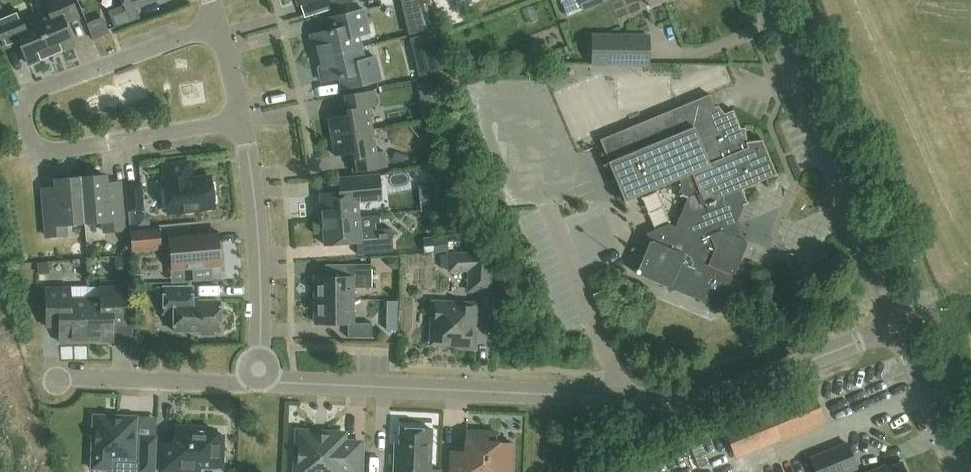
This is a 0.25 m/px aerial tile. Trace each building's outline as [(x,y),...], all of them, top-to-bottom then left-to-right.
[(51,54),(74,45),(65,22),(78,17),(72,0),(44,0),(48,10),(35,16),(51,54)] [(152,0),(123,0),(126,9),(110,15),(114,27),(140,17),(136,6),(152,0)] [(324,9),(352,0),(321,0),(324,9)] [(403,13),(421,8),(418,0),(400,0),(403,13)] [(566,15),(582,9),(604,0),(560,0),(566,15)] [(624,27),(642,22),(635,0),(617,0),(624,27)] [(35,16),(22,21),(17,9),(0,16),(0,34),(5,47),(19,41),(28,63),(51,54),(35,16)] [(318,57),(361,46),(359,35),(369,32),(364,9),(325,18),(328,30),(310,34),(313,47),(317,49),(318,57)] [(102,13),(88,18),(96,38),(109,33),(102,13)] [(648,36),(591,35),(591,63),(648,64),(648,36)] [(361,46),(318,57),(320,65),(318,68),(321,81),(339,76),(342,88),(381,79),(375,56),(364,58),(361,46)] [(440,80),(418,84),(423,119),(446,115),(440,80)] [(332,136),(372,129),(368,107),(376,106),(374,90),(340,95),(344,115),(329,117),(332,136)] [(668,291),(674,289),(703,301),(705,306),(711,305),(717,308),(721,306),(732,277),(730,274),(734,272),(746,243),(745,239),(737,236),(741,228),(737,219),(742,205),(747,202),(741,188),(758,181),(777,174),(763,139),(746,141),(744,127),(740,128),(732,110),(724,113),(718,105),(714,107),(710,94),(600,139),(602,143),(609,161),(608,161),(624,200),(678,178),(680,185),(678,191),(679,195),(679,196),(682,195),(687,197),(675,225),(669,223),(645,232),(649,241),(636,270),(638,274),(666,286),(668,291)] [(372,129),(332,136),(335,155),(350,153),(353,172),(387,166),(384,150),(376,152),(372,129)] [(427,144),(422,156),(436,162),(441,150),(427,144)] [(197,208),(214,206),(211,176),(191,179),(189,161),(163,164),(165,182),(164,182),(167,212),(185,210),(188,211),(191,212),(195,210),(197,208)] [(421,169),(411,169),(412,180),(422,179),(421,169)] [(445,172),(429,173),(432,207),(448,206),(445,172)] [(81,176),(84,222),(104,220),(105,231),(123,230),(120,182),(105,183),(104,174),(81,176)] [(322,208),(319,208),(320,219),(359,215),(357,201),(372,199),(372,201),(381,200),(380,188),(379,174),(337,178),(338,191),(320,193),(322,208)] [(84,222),(81,176),(57,178),(57,187),(43,188),(47,236),(66,234),(65,223),(84,222)] [(136,210),(143,209),(141,183),(126,185),(128,210),(136,210)] [(399,194),(403,207),(422,202),(418,189),(399,194)] [(136,210),(128,210),(130,228),(151,226),(150,217),(144,212),(136,213),(136,210)] [(359,215),(320,219),(321,230),(324,230),(325,244),(356,242),(357,254),(385,251),(393,251),(391,228),(376,229),(375,214),(359,215)] [(130,228),(132,252),(162,249),(159,225),(151,226),(130,228)] [(217,230),(169,235),(172,269),(220,265),(219,259),(221,257),(221,250),(219,249),(217,230)] [(448,236),(423,238),(424,253),(449,251),(448,236)] [(38,251),(39,261),(51,259),(50,250),(38,251)] [(490,291),(491,269),(493,269),(494,250),(446,252),(448,272),(469,271),(468,290),(490,291)] [(130,255),(115,256),(115,271),(130,270),(130,255)] [(387,257),(387,264),(392,269),(398,269),(398,257),(387,257)] [(49,262),(37,262),(38,273),(50,273),(49,262)] [(316,299),(353,299),(353,287),(372,287),(371,264),(347,264),(347,276),(315,276),(316,299)] [(88,298),(89,338),(100,338),(100,341),(113,341),(113,325),(125,325),(125,286),(100,287),(101,297),(88,298)] [(214,330),(220,330),(220,300),(192,300),(192,286),(164,287),(164,313),(174,313),(174,330),(201,330),(201,335),(214,335),(214,330)] [(89,338),(88,298),(71,298),(71,287),(46,287),(47,326),(59,326),(60,342),(73,342),(73,339),(89,338)] [(353,299),(316,299),(316,323),(348,323),(348,337),(372,337),(372,322),(353,322),(353,299)] [(398,316),(398,301),(386,300),(386,316),(398,316)] [(476,348),(478,305),(450,303),(450,302),(448,301),(436,300),(434,302),(433,328),(432,328),(430,330),(430,341),(431,342),(460,344),(460,348),(476,348)] [(812,391),(767,409),(722,427),(734,457),(779,439),(823,421),(812,391)] [(155,471),(156,435),(137,435),(137,416),(93,414),(91,468),(112,469),(112,459),(140,460),(139,471),(155,471)] [(224,435),(210,434),(211,427),(175,425),(174,442),(161,442),(160,471),(182,471),(200,471),(200,466),(222,466),(224,435)] [(432,428),(400,427),(399,443),(395,443),(394,471),(430,471),(432,428)] [(295,471),(359,471),(361,441),(345,441),(345,432),(297,430),(295,471)] [(512,443),(496,442),(497,431),(466,430),(465,451),(452,450),(451,471),(511,471),(512,443)] [(814,471),(848,471),(858,468),(847,442),(808,457),(814,471)] [(901,462),(885,468),(884,465),(867,471),(905,471),(901,462)]
